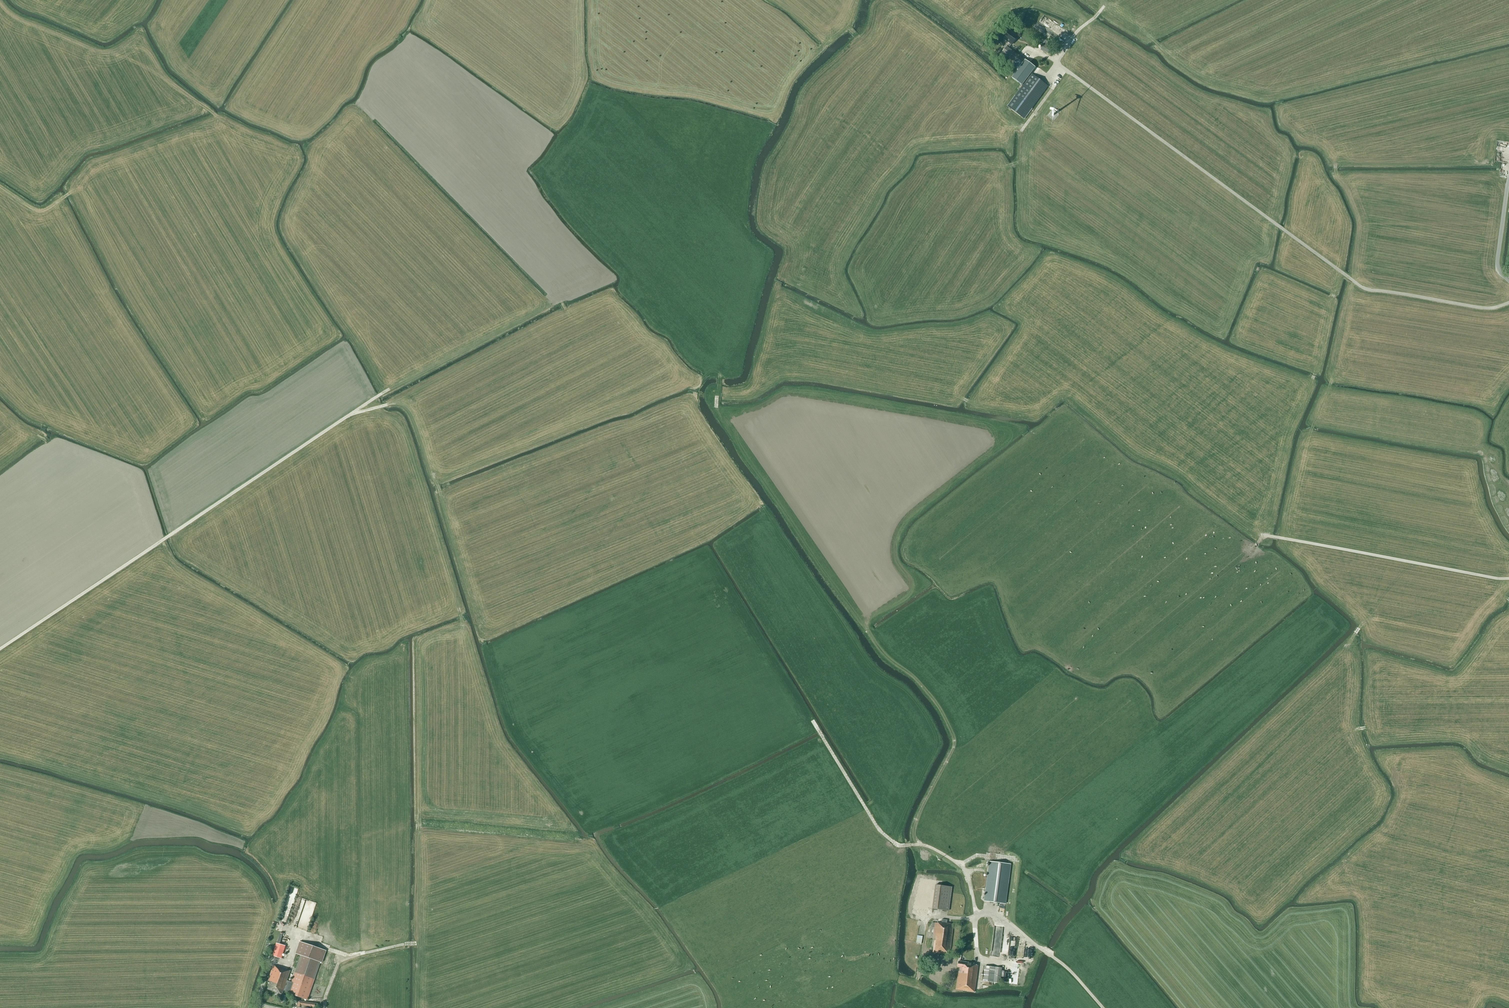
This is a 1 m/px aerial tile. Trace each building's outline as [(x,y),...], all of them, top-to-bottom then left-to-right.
[(1012,45),(1016,39),(1018,36),(1010,30),(1004,39),(1010,44),(1007,47),(999,58),(1017,71),(1025,60),(1009,48),(1011,45),(1012,45)] [(1040,50),(1051,56),(1055,50),(1043,44),(1040,50)] [(1020,79),(1025,83),(1029,76),(1025,73),(1026,70),(1021,66),(1017,71),(1015,70),(1012,75),(1019,80),(1020,79)] [(1029,76),(1025,83),(1015,96),(1007,106),(1024,119),(1032,109),(1048,86),(1031,74),(1029,76)] [(784,282),(783,285),(801,292),(802,289),(784,282)] [(984,901),(1006,904),(1011,862),(989,859),(984,901)] [(949,911),(952,887),(936,885),(933,909),(949,911)] [(310,922),(317,902),(300,897),(298,903),(295,902),(291,913),(296,914),(294,920),(299,921),(299,923),(300,923),(301,920),(310,922)] [(942,923),(941,924),(935,923),(933,940),(934,941),(933,952),(949,954),(949,949),(950,950),(953,924),(947,923),(947,920),(942,919),(942,923)] [(995,939),(994,950),(1000,950),(1002,932),(1000,932),(1000,936),(996,935),(995,939)] [(301,955),(291,982),(287,981),(290,971),(279,967),(279,968),(273,966),(268,981),(270,981),(267,989),(282,994),(283,990),(288,992),(288,993),(307,1000),(321,962),(322,963),(326,951),(299,941),(295,953),(301,955)] [(272,956),(283,959),(284,957),(282,956),(285,946),(276,943),(272,956)] [(960,971),(959,971),(956,989),(975,992),(978,965),(974,964),(959,961),(958,967),(961,967),(960,971)] [(1000,983),(1000,982),(1002,983),(1002,979),(1001,979),(1002,968),(985,966),(983,981),(1000,983)]
